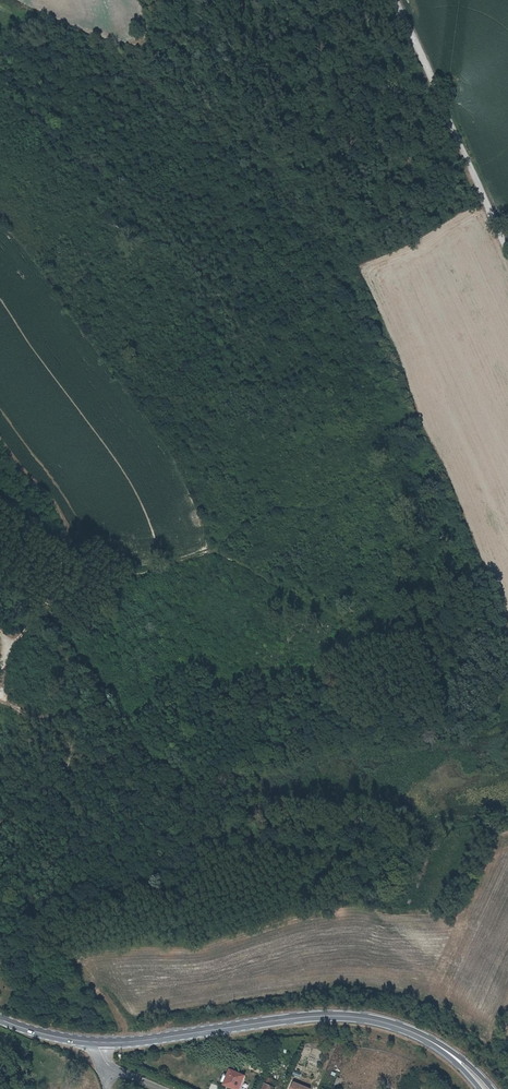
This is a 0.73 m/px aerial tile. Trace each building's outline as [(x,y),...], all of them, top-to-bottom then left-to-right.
[(225,1083),(239,1088),(240,1088),(246,1075),(231,1069),(229,1074),(225,1082),(225,1083)]
